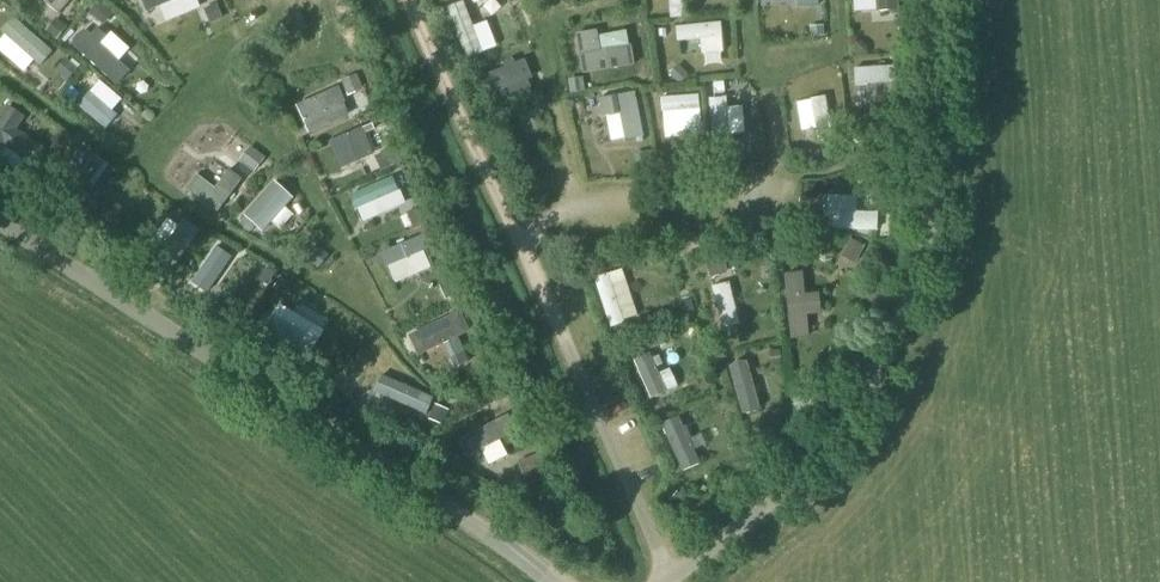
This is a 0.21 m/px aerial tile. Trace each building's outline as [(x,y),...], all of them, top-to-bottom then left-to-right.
[(57,10),(66,0),(45,0),(57,10)] [(149,13),(182,0),(144,0),(149,13)] [(449,6),(466,55),(484,49),(467,0),(449,6)] [(675,14),(688,13),(687,0),(674,0),(675,14)] [(878,15),(899,13),(898,0),(877,0),(878,15)] [(72,40),(118,80),(136,60),(90,19),(72,40)] [(726,41),(724,22),(678,26),(679,45),(726,41)] [(582,74),(633,67),(629,48),(598,52),(595,33),(576,35),(582,74)] [(14,35),(3,54),(35,72),(46,53),(14,35)] [(534,80),(525,56),(491,70),(501,93),(534,80)] [(898,65),(855,68),(856,88),(899,85),(898,65)] [(83,82),(72,95),(108,126),(119,113),(83,82)] [(701,113),(699,91),(661,94),(663,116),(701,113)] [(337,92),(297,110),(310,137),(349,119),(337,92)] [(643,138),(634,93),(598,100),(601,118),(620,115),(625,141),(643,138)] [(817,140),(835,137),(826,93),(808,96),(817,140)] [(709,96),(715,150),(739,148),(733,94),(709,96)] [(4,150),(31,168),(43,151),(17,133),(25,121),(8,110),(0,121),(0,156),(4,150)] [(329,146),(341,172),(374,158),(364,132),(329,146)] [(196,177),(186,190),(218,214),(241,182),(229,172),(215,191),(196,177)] [(73,174),(62,191),(111,222),(121,206),(73,174)] [(396,175),(349,194),(357,212),(404,192),(396,175)] [(290,198),(273,184),(245,217),(246,218),(241,225),(249,232),(255,225),(263,232),(290,198)] [(826,203),(825,225),(879,228),(880,205),(826,203)] [(152,260),(168,272),(199,231),(183,219),(152,260)] [(421,234),(380,251),(387,267),(428,250),(421,234)] [(218,243),(190,280),(206,292),(234,255),(218,243)] [(620,266),(596,275),(614,326),(638,317),(620,266)] [(805,321),(819,320),(817,298),(803,299),(800,277),(782,279),(789,344),(807,342),(805,321)] [(713,285),(722,326),(739,322),(730,281),(713,285)] [(278,300),(264,323),(311,352),(326,328),(278,300)] [(461,309),(409,333),(418,353),(470,330),(461,309)] [(661,365),(678,357),(669,336),(651,344),(661,365)] [(477,362),(469,337),(433,349),(437,361),(415,368),(419,381),(477,362)] [(652,349),(635,356),(652,396),(670,388),(652,349)] [(749,355),(730,361),(745,413),(764,408),(749,355)] [(382,372),(373,392),(424,414),(433,394),(382,372)] [(507,412),(458,437),(467,455),(516,430),(507,412)] [(680,415),(663,422),(684,468),(700,461),(680,415)]
